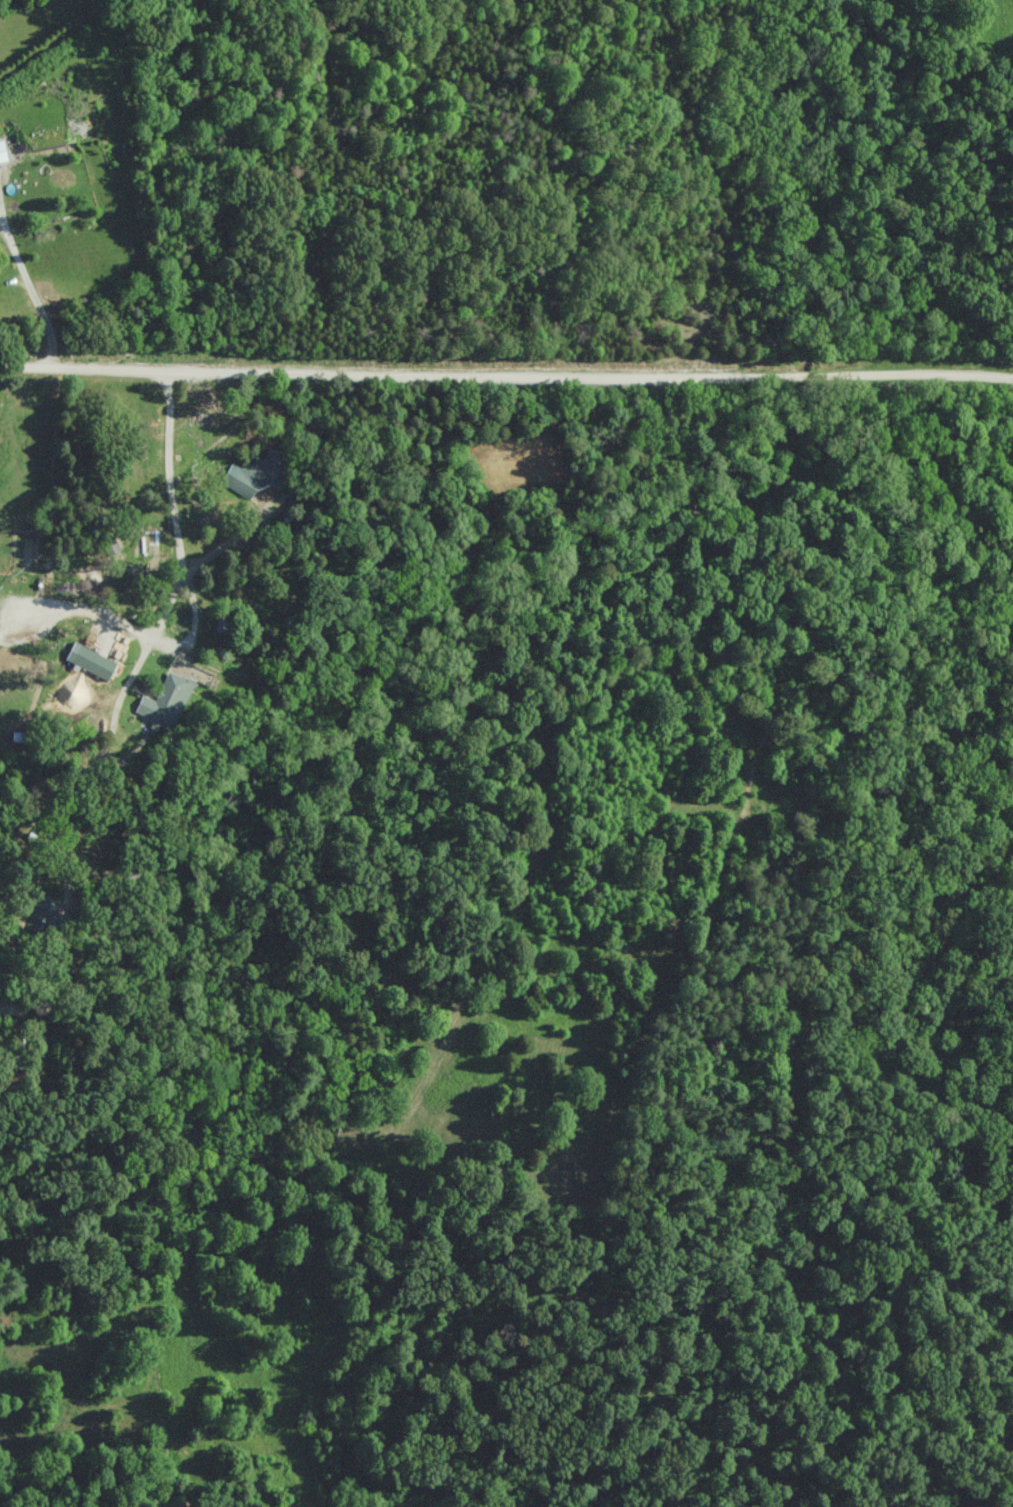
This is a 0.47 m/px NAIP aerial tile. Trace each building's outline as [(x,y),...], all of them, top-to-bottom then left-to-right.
[(274,496),(286,453),(266,448),(261,468),(237,463),(232,485),(274,496)] [(63,661),(106,683),(115,664),(73,642),(63,661)] [(154,700),(141,695),(133,714),(171,731),(192,681),(167,671),(154,700)] [(58,905),(40,896),(25,925),(44,934),(58,905)]
